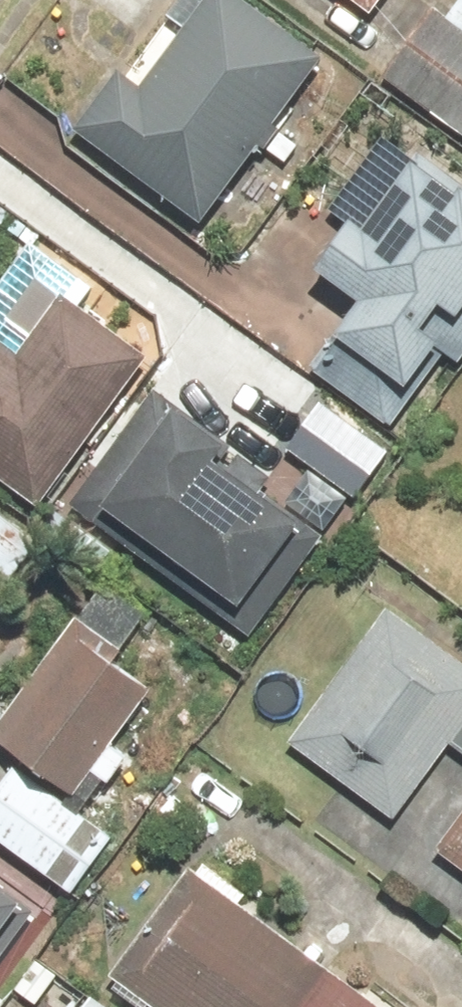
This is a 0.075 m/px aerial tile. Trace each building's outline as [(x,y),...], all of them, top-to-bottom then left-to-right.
[(73,134),(195,229),(319,70),(230,0),(211,0),(162,63),(141,46),(73,134)] [(367,20),(382,0),(340,0),(367,20)] [(447,24),(433,14),(383,82),(461,139),(461,4),(447,24)] [(414,160),(357,248),(340,237),(309,284),(353,313),(329,350),(401,397),(432,349),(418,340),(436,313),(454,325),(461,312),(461,192),(414,160)] [(32,509),(139,359),(58,301),(14,363),(0,353),(0,486),(32,509)] [(265,483),(152,399),(66,514),(95,537),(103,527),(250,637),(314,551),(250,503),(265,483)] [(96,593),(0,720),(0,759),(65,808),(146,702),(105,671),(139,626),(96,593)] [(385,616),(289,749),(394,823),(445,752),(461,764),(461,671),(385,616)] [(0,794),(0,854),(43,885),(83,831),(12,779),(0,794)] [(433,858),(461,879),(461,818),(433,858)] [(253,926),(265,910),(193,857),(181,872),(103,977),(145,1006),(404,1006),(376,986),(362,1006),(253,926)] [(18,913),(0,899),(0,937),(18,913)]
